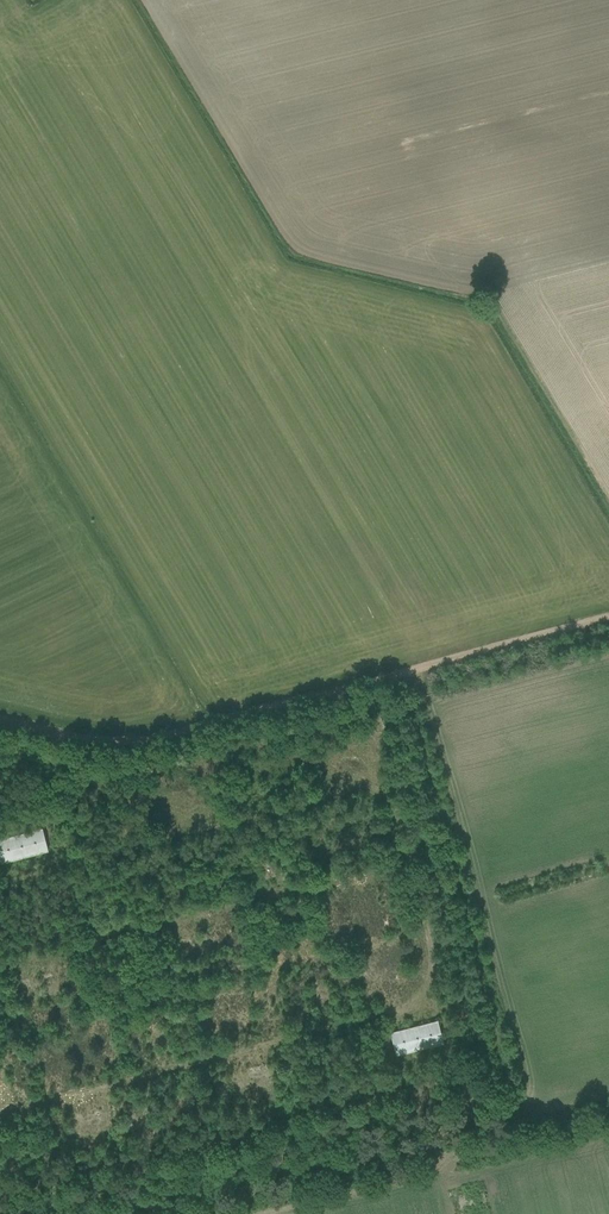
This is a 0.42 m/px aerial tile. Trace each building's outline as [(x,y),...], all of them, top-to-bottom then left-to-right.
[(1,863),(48,850),(42,828),(0,838),(0,858),(1,863)] [(260,864),(264,878),(275,875),(272,861),(260,864)] [(98,905),(102,920),(114,917),(111,902),(98,905)] [(443,1042),(438,1020),(390,1032),(395,1054),(443,1042)]
